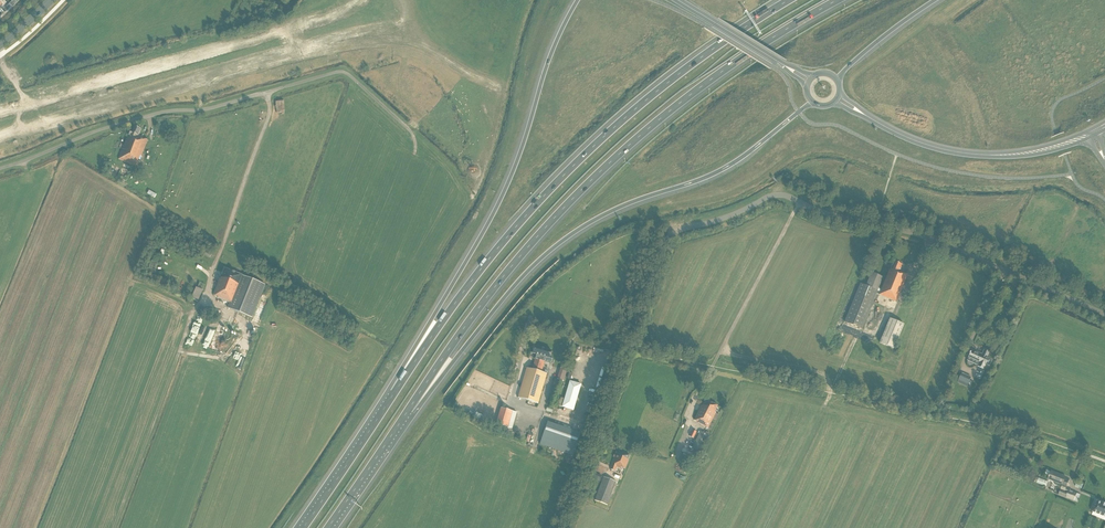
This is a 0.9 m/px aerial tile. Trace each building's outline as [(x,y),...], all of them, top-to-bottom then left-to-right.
[(119,159),(138,166),(148,140),(143,138),(143,137),(139,135),(141,130),(135,127),(132,133),(129,132),(119,159)] [(167,254),(169,250),(162,246),(158,253),(168,258),(169,255),(167,254)] [(159,262),(151,260),(148,271),(155,273),(159,262)] [(902,265),(894,262),(890,270),(889,270),(879,295),(896,302),(908,274),(900,271),(902,265)] [(219,297),(218,298),(229,302),(231,303),(242,276),(243,275),(224,268),(214,295),(219,297)] [(883,277),(871,272),(866,286),(860,284),(845,322),(862,329),(883,277)] [(231,303),(229,302),(227,308),(252,318),(265,285),(242,276),(231,303)] [(205,285),(200,282),(197,288),(197,287),(192,298),(199,300),(205,285)] [(215,311),(208,308),(206,313),(213,316),(220,319),(222,314),(215,311)] [(195,327),(193,335),(200,336),(204,321),(197,319),(195,327)] [(904,325),(889,319),(879,343),(894,349),(904,325)] [(207,328),(201,345),(200,350),(206,352),(214,330),(207,328)] [(241,368),(251,342),(244,340),(240,351),(237,350),(233,361),(235,362),(234,365),(241,368)] [(536,354),(534,361),(543,364),(545,356),(549,357),(549,355),(550,355),(551,352),(550,352),(551,350),(535,346),(533,353),(536,354)] [(985,365),(986,365),(989,358),(986,357),(989,352),(984,350),(982,354),(972,350),(968,357),(979,362),(978,366),(983,369),(985,365)] [(541,371),(543,364),(534,361),(532,369),(526,367),(518,397),(538,403),(546,373),(541,371)] [(561,369),(557,380),(564,382),(567,371),(561,369)] [(968,384),(971,377),(961,373),(958,380),(968,384)] [(581,384),(570,381),(562,407),(573,410),(581,384)] [(718,406),(705,400),(702,406),(701,405),(694,420),(698,422),(698,423),(708,428),(716,413),(715,412),(718,406)] [(513,411),(501,407),(496,424),(508,427),(513,411)] [(540,444),(541,445),(573,456),(581,433),(547,422),(540,444)] [(700,452),(709,433),(706,432),(705,434),(700,432),(692,448),(700,452)] [(615,455),(610,469),(615,471),(617,467),(620,469),(621,468),(625,469),(628,460),(629,455),(618,451),(616,456),(615,455)] [(683,454),(681,459),(693,464),(696,459),(683,454)] [(1048,479),(1062,485),(1066,487),(1069,480),(1065,478),(1066,477),(1051,471),(1048,479)] [(603,477),(594,500),(607,505),(616,482),(603,477)] [(1047,481),(1036,477),(1034,482),(1045,487),(1047,481)] [(1065,491),(1060,489),(1058,495),(1074,501),(1077,502),(1080,495),(1066,489),(1065,491)] [(1097,501),(1091,515),(1104,520),(1104,504),(1097,501)]
